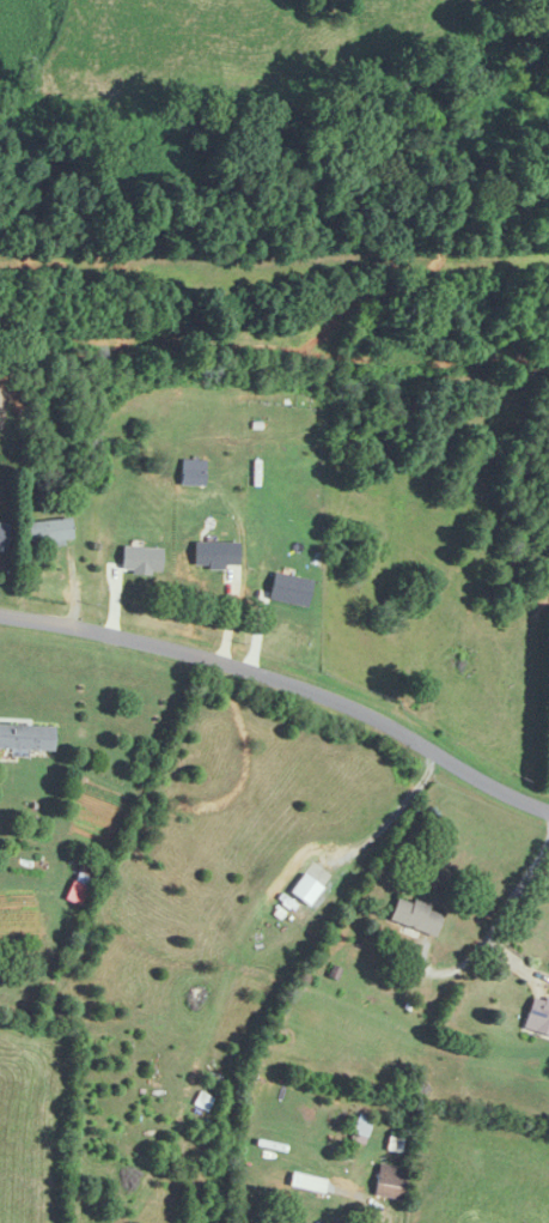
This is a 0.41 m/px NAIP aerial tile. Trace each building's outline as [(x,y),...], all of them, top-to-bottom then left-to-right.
[(202,407),(186,407),(186,423),(202,423),(202,407)] [(205,486),(205,460),(181,460),(181,486),(205,486)] [(73,541),(71,520),(29,522),(31,544),(73,541)] [(208,559),(209,568),(258,558),(256,549),(208,559)] [(55,750),(55,726),(0,726),(0,750),(55,750)] [(83,906),(100,864),(84,857),(67,899),(83,906)] [(331,876),(323,870),(321,873),(311,865),(291,894),(309,907),(331,876)] [(444,913),(398,897),(390,921),(436,936),(444,913)] [(533,995),(524,1029),(548,1035),(548,999),(533,995)] [(407,1168),(380,1164),(375,1195),(403,1199),(407,1168)] [(298,1188),(324,1192),(325,1180),(300,1176),(298,1188)]
